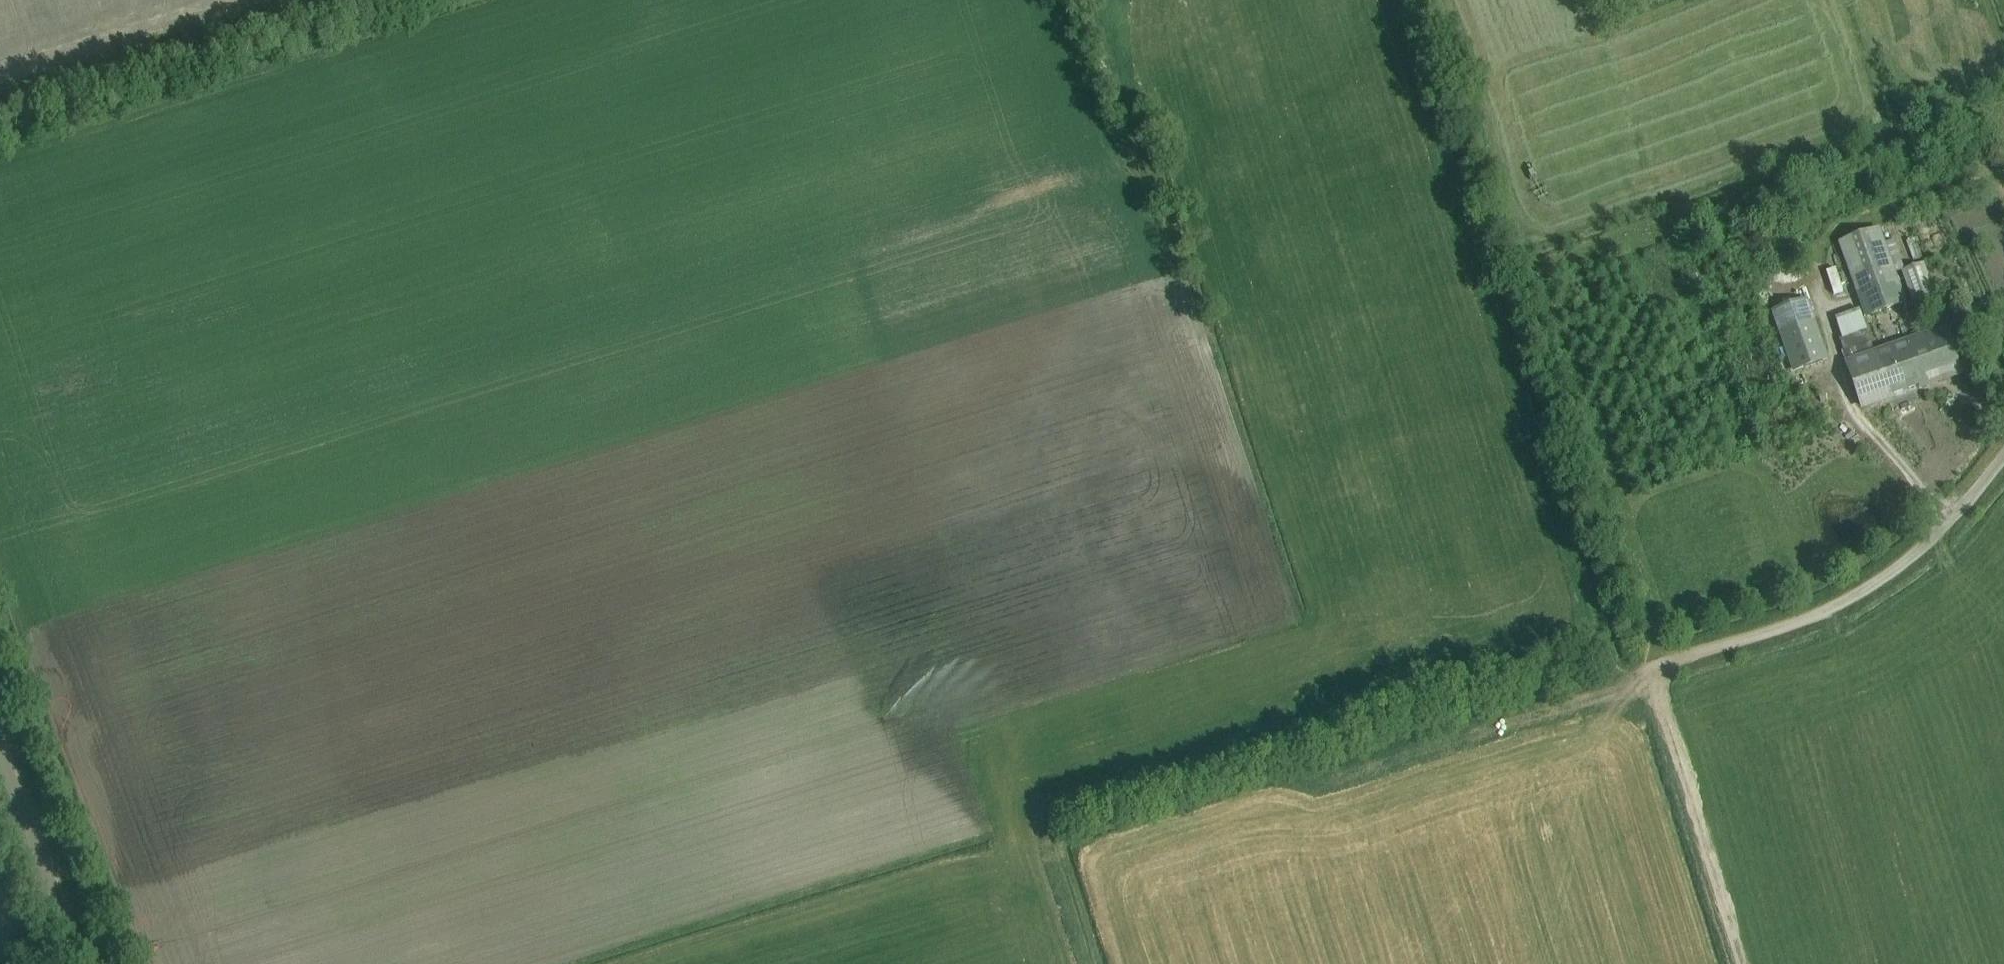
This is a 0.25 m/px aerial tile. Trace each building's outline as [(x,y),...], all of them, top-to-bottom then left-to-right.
[(1879,229),(1837,244),(1855,294),(1897,280),(1891,263),(1900,260),(1893,241),(1885,245),(1879,229)] [(1915,238),(1906,241),(1912,261),(1922,258),(1915,238)] [(1932,293),(1921,264),(1900,272),(1911,301),(1932,293)] [(1807,299),(1771,312),(1793,374),(1829,361),(1807,299)] [(1841,337),(1864,328),(1857,309),(1834,318),(1841,337)] [(1848,355),(1873,341),(1865,328),(1840,341),(1848,355)] [(1960,373),(1945,330),(1917,340),(1880,352),(1847,364),(1863,407),(1892,397),(1891,394),(1919,384),(1920,387),(1960,373)]
